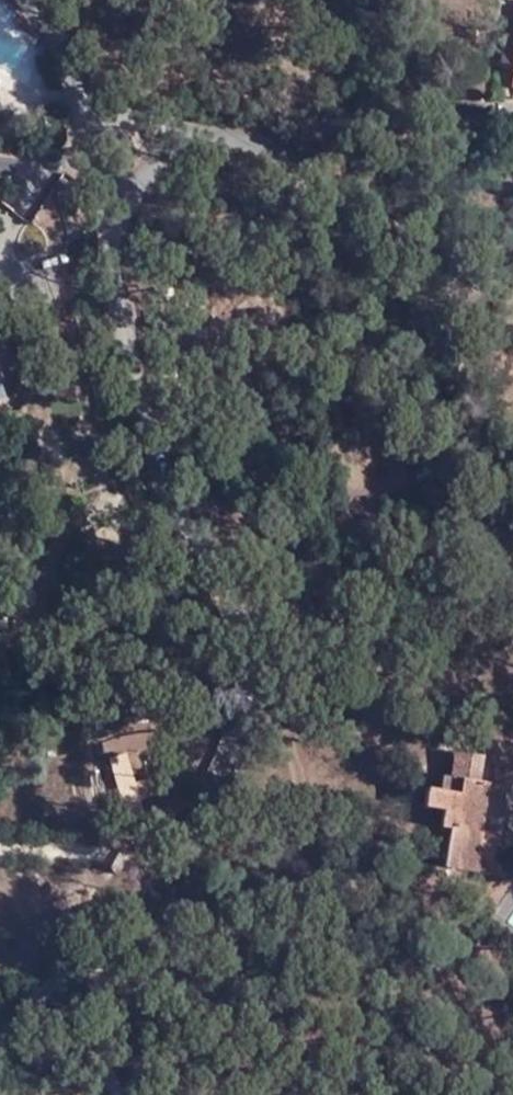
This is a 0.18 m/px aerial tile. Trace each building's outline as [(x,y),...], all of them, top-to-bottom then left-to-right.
[(484,817),(495,819),(497,803),(490,802),(494,777),(470,772),(465,796),(453,796),(450,811),(438,810),(435,829),(456,833),(453,847),(462,849),(478,851),(484,817)] [(491,853),(495,819),(484,817),(478,851),(491,853)] [(478,851),(462,849),(455,887),(502,895),(509,855),(491,853),(478,851)]
